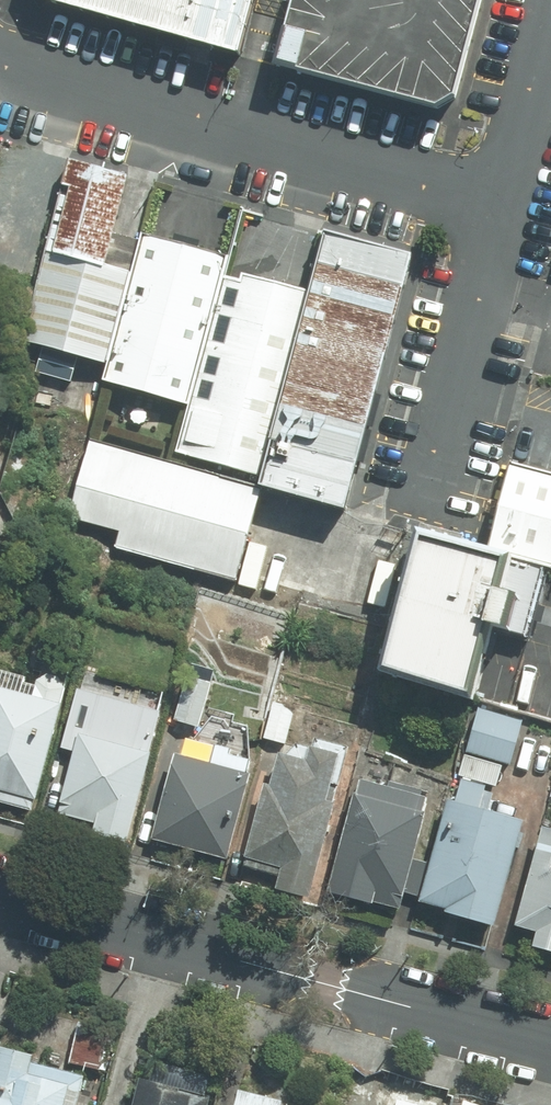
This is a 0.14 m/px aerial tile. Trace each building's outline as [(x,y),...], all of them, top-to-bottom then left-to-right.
[(253,0),(49,0),(50,1),(237,53),(253,0)] [(456,98),(482,0),(296,0),(279,68),(438,110),(456,98)] [(18,335),(106,361),(132,273),(102,264),(128,174),(69,158),(18,335)] [(186,400),(225,267),(228,254),(144,230),(132,273),(106,361),(102,376),(186,400)] [(416,259),(323,232),(306,290),(253,473),(346,500),(416,259)] [(172,449),(253,473),(306,290),(225,267),(186,400),(172,449)] [(92,448),(74,519),(124,531),(121,543),(241,574),(263,492),(92,448)] [(550,562),(550,469),(511,458),(487,544),(550,562)] [(540,570),(420,535),(381,668),(472,694),(490,632),(520,641),(540,570)] [(228,671),(213,646),(186,671),(178,720),(205,724),(211,688),(228,671)] [(70,684),(39,675),(37,683),(0,673),(0,805),(36,815),(70,684)] [(132,842),(163,713),(76,692),(63,749),(76,752),(61,813),(97,821),(94,833),(132,842)] [(299,705),(274,699),(264,737),(288,744),(299,705)] [(458,775),(464,777),(488,784),(505,789),(525,721),(477,707),(458,775)] [(309,898),(349,756),(311,745),(308,755),(280,747),(245,869),(281,879),(278,889),(309,898)] [(213,764),(177,754),(153,840),(228,860),(255,759),(217,749),(213,764)] [(421,895),(429,866),(412,861),(430,798),(358,777),(325,892),(396,913),(403,890),(421,895)] [(456,802),(448,799),(429,866),(421,895),(418,903),(496,926),(526,822),(481,808),(488,784),(464,777),(456,802)] [(543,830),(517,925),(538,931),(533,948),(550,953),(550,832),(543,830)] [(60,1074),(0,1058),(0,1104),(52,1104),(60,1074)] [(122,1104),(183,1104),(186,1093),(129,1078),(122,1104)]
